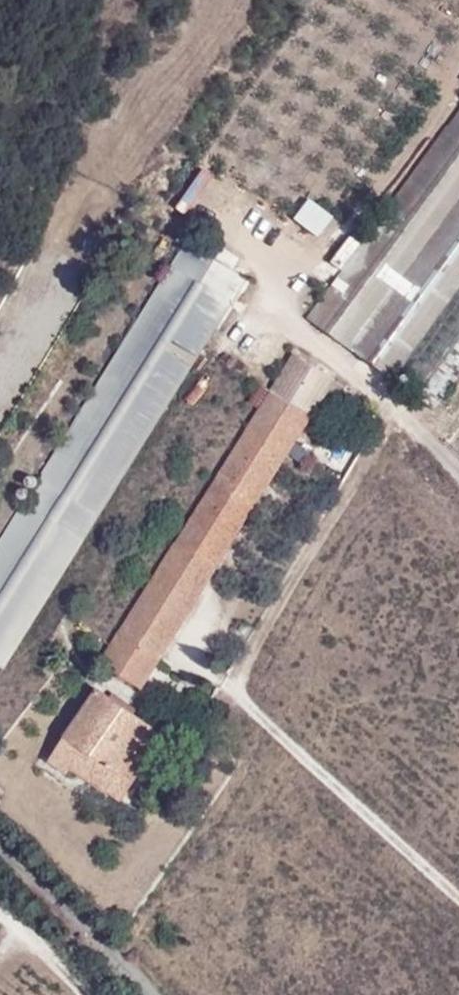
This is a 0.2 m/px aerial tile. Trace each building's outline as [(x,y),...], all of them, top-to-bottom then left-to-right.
[(458,382),(458,115),(309,320),(436,413),(458,382)] [(245,282),(232,270),(186,244),(0,545),(0,665),(6,668),(118,488),(245,282)] [(145,688),(336,380),(295,355),(103,664),(145,688)] [(112,793),(154,730),(98,690),(50,761),(66,772),(71,766),(112,793)] [(164,736),(154,730),(112,793),(122,800),(164,736)]
